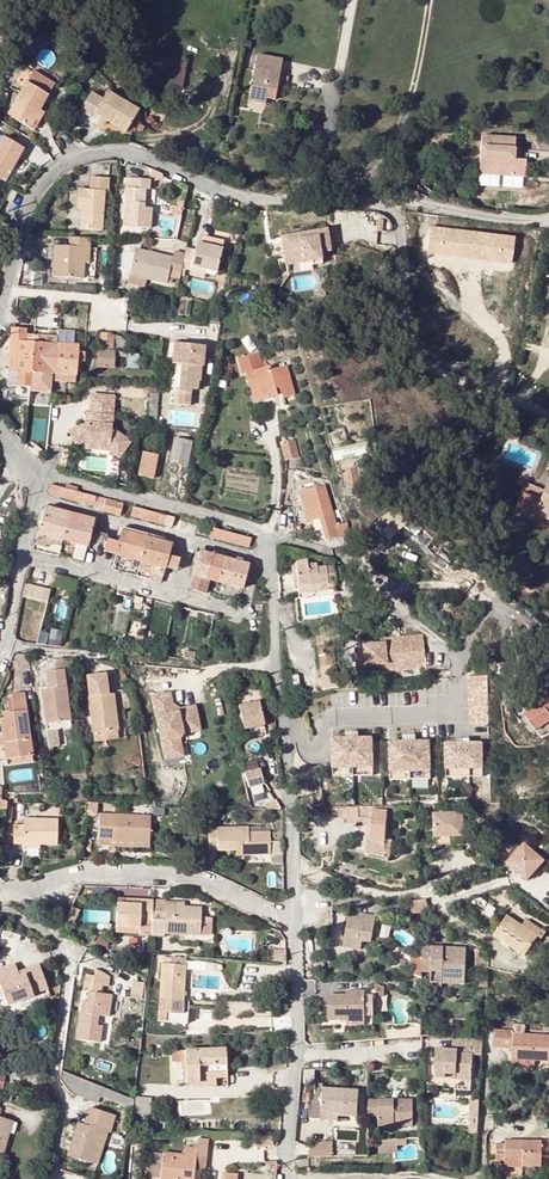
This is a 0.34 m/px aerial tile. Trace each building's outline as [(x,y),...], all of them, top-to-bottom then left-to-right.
[(131,51),(128,71),(141,73),(141,81),(182,88),(186,61),(145,55),(145,54),(131,51)] [(257,52),(250,96),(265,98),(267,99),(276,100),(283,56),(257,52)] [(7,114),(29,127),(39,109),(54,84),(33,71),(7,114)] [(92,92),(82,108),(94,116),(96,114),(124,134),(139,110),(108,90),(103,99),(92,92)] [(250,96),(249,102),(264,105),(265,98),(250,96)] [(93,118),(94,116),(82,108),(81,110),(93,118)] [(45,113),(39,109),(29,127),(35,130),(45,113)] [(0,143),(0,179),(5,182),(24,148),(4,137),(0,143)] [(524,163),(518,162),(513,162),(514,150),(515,140),(481,137),(479,159),(498,161),(498,176),(523,178),(524,163)] [(78,189),(77,200),(83,201),(82,210),(82,229),(103,230),(105,192),(108,192),(109,178),(90,177),(90,189),(78,189)] [(126,188),(124,226),(151,227),(152,209),(149,208),(145,209),(145,204),(146,189),(150,190),(150,180),(131,178),(131,188),(126,188)] [(11,189),(6,199),(12,203),(17,192),(11,189)] [(431,225),(427,252),(513,264),(517,237),(431,225)] [(327,230),(306,234),(307,240),(282,245),(286,268),(311,263),(311,268),(322,266),(321,254),(331,253),(327,230)] [(281,239),(282,245),(307,240),(306,234),(281,239)] [(90,239),(71,238),(70,247),(54,246),(52,276),(84,278),(85,263),(89,263),(90,239)] [(195,250),(186,249),(185,255),(182,268),(191,270),(191,267),(216,272),(221,249),(196,243),(195,250)] [(182,268),(185,255),(173,253),(172,257),(135,249),(129,275),(145,278),(166,283),(169,270),(181,273),(182,268)] [(145,278),(129,275),(127,284),(143,287),(145,278)] [(329,287),(323,284),(318,295),(324,298),(329,287)] [(32,373),(34,334),(26,334),(27,329),(11,328),(11,334),(9,371),(32,373)] [(57,336),(57,344),(75,345),(76,331),(58,330),(57,336)] [(107,350),(112,350),(113,337),(113,334),(101,333),(100,350),(107,350)] [(38,335),(34,334),(32,373),(54,374),(56,344),(37,343),(38,335)] [(57,336),(38,335),(37,343),(56,344),(57,344),(57,336)] [(127,338),(113,337),(112,350),(115,351),(118,352),(126,352),(127,338)] [(181,364),(180,384),(198,385),(198,381),(200,381),(201,367),(203,367),(204,346),(175,343),(173,363),(181,364)] [(78,345),(75,345),(57,344),(56,344),(54,374),(56,375),(75,376),(76,376),(77,361),(84,362),(84,352),(78,352),(78,345)] [(98,350),(97,367),(106,367),(107,350),(100,350),(98,350)] [(112,350),(107,350),(106,367),(114,368),(115,351),(112,350)] [(135,353),(128,353),(128,357),(127,369),(135,369),(135,353)] [(257,353),(237,358),(242,374),(261,368),(257,353)] [(253,371),(255,379),(261,400),(277,395),(275,389),(280,388),(281,394),(282,398),(294,395),(286,366),(270,370),(269,366),(253,371)] [(32,373),(9,371),(8,378),(31,379),(32,373)] [(248,381),(254,401),(261,400),(255,379),(248,381)] [(198,385),(180,384),(179,392),(180,392),(179,405),(188,405),(187,417),(197,418),(200,390),(198,390),(198,385)] [(200,390),(197,418),(203,418),(209,390),(200,390)] [(70,432),(76,446),(86,441),(110,443),(109,451),(119,458),(131,442),(116,431),(112,428),(113,415),(115,396),(92,394),(90,413),(92,413),(91,424),(86,424),(70,432)] [(329,433),(331,445),(347,442),(345,430),(329,433)] [(174,438),(169,462),(187,465),(192,442),(174,438)] [(282,443),(286,460),(299,457),(295,440),(282,443)] [(86,441),(76,446),(79,451),(85,449),(109,451),(110,443),(86,441)] [(364,454),(370,453),(367,442),(358,444),(364,454)] [(333,450),(336,461),(364,454),(358,444),(333,450)] [(144,453),(139,475),(153,479),(158,456),(144,453)] [(100,463),(98,469),(106,471),(108,465),(100,463)] [(345,470),(348,486),(360,484),(357,468),(345,470)] [(548,515),(548,482),(541,501),(523,493),(516,510),(534,518),(535,514),(544,518),(545,513),(548,515)] [(120,515),(121,513),(123,504),(93,496),(77,491),(78,487),(67,484),(66,488),(51,485),(49,493),(80,502),(94,505),(94,507),(120,515)] [(326,485),(319,486),(301,491),(305,507),(303,507),(307,522),(309,522),(313,521),(320,519),(322,529),(325,541),(340,537),(336,526),(326,485)] [(47,506),(46,510),(69,517),(70,514),(70,512),(47,506)] [(167,525),(172,526),(174,518),(133,507),(131,516),(167,525)] [(52,538),(62,541),(69,517),(46,510),(44,509),(38,531),(37,534),(52,538)] [(392,535),(406,524),(395,511),(381,521),(392,535)] [(93,523),(69,517),(62,541),(74,544),(86,547),(93,523)] [(320,519),(313,521),(315,531),(322,529),(320,519)] [(336,526),(340,537),(349,535),(346,523),(336,526)] [(219,530),(199,524),(197,533),(204,535),(249,547),(251,538),(219,530)] [(122,531),(119,543),(116,554),(141,561),(147,538),(122,531)] [(50,545),(52,538),(37,534),(35,545),(45,547),(46,544),(50,545)] [(60,548),(62,541),(52,538),(50,545),(60,548)] [(150,578),(161,581),(171,544),(147,538),(141,561),(153,565),(151,574),(150,578)] [(116,554),(119,543),(107,539),(104,551),(116,554)] [(86,547),(74,544),(72,551),(84,555),(86,547)] [(199,551),(190,588),(205,593),(209,580),(218,582),(224,558),(199,551)] [(224,558),(218,582),(242,588),(248,564),(224,558)] [(153,565),(141,561),(138,571),(151,574),(153,565)] [(327,586),(334,585),(332,569),(315,570),(315,567),(307,568),(307,565),(295,566),(297,589),(327,586)] [(327,586),(297,589),(298,595),(328,592),(327,586)] [(315,622),(317,634),(330,633),(329,620),(315,622)] [(60,645),(64,630),(49,627),(46,642),(60,645)] [(318,644),(331,643),(331,642),(330,633),(317,634),(318,644)] [(520,639),(527,650),(536,644),(529,633),(520,639)] [(354,650),(356,672),(366,671),(365,667),(387,665),(387,661),(423,658),(424,673),(426,673),(425,658),(423,636),(385,640),(385,643),(363,645),(363,649),(354,650)] [(334,643),(331,643),(318,644),(320,655),(335,654),(334,643)] [(185,651),(184,658),(193,659),(194,652),(185,651)] [(335,654),(320,655),(321,667),(337,665),(335,654)] [(423,658),(387,661),(387,665),(388,672),(424,668),(423,658)] [(337,665),(321,667),(323,678),(338,677),(337,665)] [(387,665),(365,667),(366,671),(366,676),(388,674),(388,672),(387,665)] [(41,691),(46,724),(70,720),(64,670),(46,671),(49,690),(41,691)] [(88,696),(107,694),(105,673),(85,676),(88,696)] [(487,676),(467,676),(469,723),(488,723),(487,676)] [(339,687),(338,677),(323,678),(325,689),(339,687)] [(524,715),(536,731),(548,721),(548,714),(548,713),(548,687),(535,697),(540,704),(524,715)] [(3,718),(5,737),(6,744),(8,759),(34,756),(26,692),(13,694),(15,711),(7,712),(7,718),(3,718)] [(88,696),(93,733),(118,730),(113,693),(107,694),(88,696)] [(170,693),(152,697),(165,759),(183,756),(179,739),(183,733),(200,730),(195,706),(180,709),(172,704),(170,693)] [(316,697),(302,700),(305,714),(319,711),(316,697)] [(519,708),(524,715),(540,704),(535,697),(519,708)] [(238,705),(242,730),(264,725),(258,701),(238,705)] [(71,727),(70,720),(46,724),(46,729),(57,728),(71,727)] [(59,747),(57,728),(46,729),(49,747),(59,747)] [(346,738),(332,738),(333,768),(373,767),(372,737),(359,737),(358,732),(346,733),(346,738)] [(403,741),(389,742),(390,772),(430,771),(429,740),(416,741),(415,735),(403,736),(403,741)] [(457,743),(444,743),(445,770),(482,769),(481,742),(468,743),(468,740),(457,740),(457,743)] [(34,756),(8,759),(8,765),(35,762),(34,756)] [(373,767),(333,768),(333,776),(373,775),(373,767)] [(261,769),(245,773),(248,786),(264,783),(261,769)] [(482,769),(445,770),(445,777),(482,776),(482,769)] [(430,771),(390,772),(390,780),(430,779),(430,771)] [(309,778),(311,787),(317,785),(315,776),(309,778)] [(90,801),(89,813),(97,813),(98,802),(90,801)] [(7,802),(5,817),(12,817),(13,802),(7,802)] [(373,807),(348,808),(348,823),(371,825),(368,851),(385,855),(388,811),(373,809),(373,807)] [(150,817),(117,814),(115,840),(149,842),(150,817)] [(434,814),(434,837),(462,837),(462,814),(434,814)] [(110,845),(110,840),(112,817),(99,816),(98,845),(110,845)] [(23,843),(37,844),(56,845),(58,820),(24,819),(23,825),(14,825),(13,843),(23,843)] [(249,855),(270,854),(270,832),(249,832),(249,827),(209,828),(209,850),(218,850),(237,850),(249,850),(249,855)] [(276,832),(270,832),(270,854),(283,854),(282,840),(276,832)] [(544,857),(523,842),(507,863),(528,878),(544,857)] [(401,851),(408,861),(417,855),(411,846),(401,851)] [(152,909),(153,899),(116,898),(114,927),(139,927),(139,921),(152,921),(152,909)] [(424,899),(405,900),(406,912),(424,911),(424,899)] [(164,909),(152,909),(152,921),(151,934),(151,936),(163,937),(163,933),(200,935),(200,921),(201,908),(184,907),(178,907),(171,907),(164,906),(164,909)] [(110,921),(110,910),(86,910),(86,921),(110,921)] [(362,916),(348,913),(341,948),(359,952),(361,944),(369,945),(375,918),(362,916)] [(507,915),(494,935),(525,956),(538,936),(507,915)] [(139,921),(139,927),(139,933),(151,934),(152,921),(139,921)] [(210,921),(200,921),(200,935),(210,935),(210,921)] [(469,947),(426,945),(425,963),(425,970),(434,970),(434,981),(445,982),(446,976),(468,977),(469,947)] [(185,959),(170,958),(170,964),(161,964),(158,1022),(187,1024),(188,1010),(188,1001),(183,1001),(185,959)] [(0,981),(0,996),(4,1007),(52,989),(44,965),(0,981)] [(86,975),(85,982),(102,985),(108,985),(109,976),(96,967),(94,975),(86,975)] [(81,1012),(77,1039),(99,1042),(101,1026),(97,1025),(98,1015),(108,1016),(112,994),(101,993),(102,985),(85,982),(84,991),(89,992),(88,1001),(86,1013),(81,1012)] [(133,982),(131,998),(141,999),(143,983),(133,982)] [(327,995),(328,1020),(347,1020),(365,1019),(366,1005),(372,1005),(372,990),(353,991),(353,995),(347,995),(327,995)] [(373,1025),(372,1005),(366,1005),(365,1019),(347,1020),(347,1025),(373,1025)] [(494,1015),(485,1015),(484,1025),(494,1025),(494,1015)] [(495,1048),(505,1048),(505,1038),(513,1039),(513,1049),(512,1060),(536,1061),(548,1061),(548,1035),(514,1033),(513,1031),(495,1029),(495,1048)] [(458,1050),(451,1050),(437,1049),(434,1078),(471,1080),(473,1055),(482,1056),(483,1039),(459,1038),(458,1050)] [(505,1048),(513,1049),(513,1039),(505,1038),(505,1048)] [(225,1047),(171,1050),(172,1056),(172,1062),(185,1062),(186,1083),(198,1083),(198,1079),(215,1079),(227,1078),(225,1047)] [(536,1069),(536,1061),(512,1060),(512,1068),(536,1069)] [(118,1095),(60,1070),(59,1079),(62,1083),(67,1092),(74,1094),(96,1104),(99,1097),(131,1110),(133,1099),(118,1095)] [(198,1079),(198,1083),(198,1089),(216,1088),(215,1079),(198,1079)] [(313,1089),(311,1114),(322,1114),(324,1090),(313,1089)] [(360,1093),(324,1090),(322,1114),(340,1115),(340,1118),(358,1119),(360,1093)] [(149,1114),(151,1098),(135,1097),(133,1112),(149,1114)] [(478,1118),(479,1100),(470,1099),(469,1123),(474,1123),(474,1118),(478,1118)] [(396,1125),(396,1128),(415,1128),(414,1100),(370,1102),(371,1119),(381,1119),(381,1126),(396,1125)] [(102,1131),(108,1132),(109,1133),(114,1116),(89,1107),(84,1124),(78,1122),(68,1155),(92,1163),(102,1131)] [(322,1114),(322,1121),(339,1123),(340,1118),(340,1115),(322,1114)] [(2,1154),(12,1121),(0,1117),(0,1153),(2,1154)] [(97,1165),(108,1132),(102,1131),(92,1163),(97,1165)] [(256,1137),(258,1148),(272,1144),(270,1134),(256,1137)] [(334,1155),(333,1140),(311,1142),(312,1157),(334,1155)] [(496,1143),(496,1162),(505,1162),(505,1159),(523,1160),(523,1166),(541,1167),(542,1141),(506,1140),(505,1144),(496,1143)] [(192,1173),(193,1168),(200,1169),(203,1169),(205,1156),(195,1155),(194,1158),(163,1155),(160,1178),(191,1178),(192,1173)]
